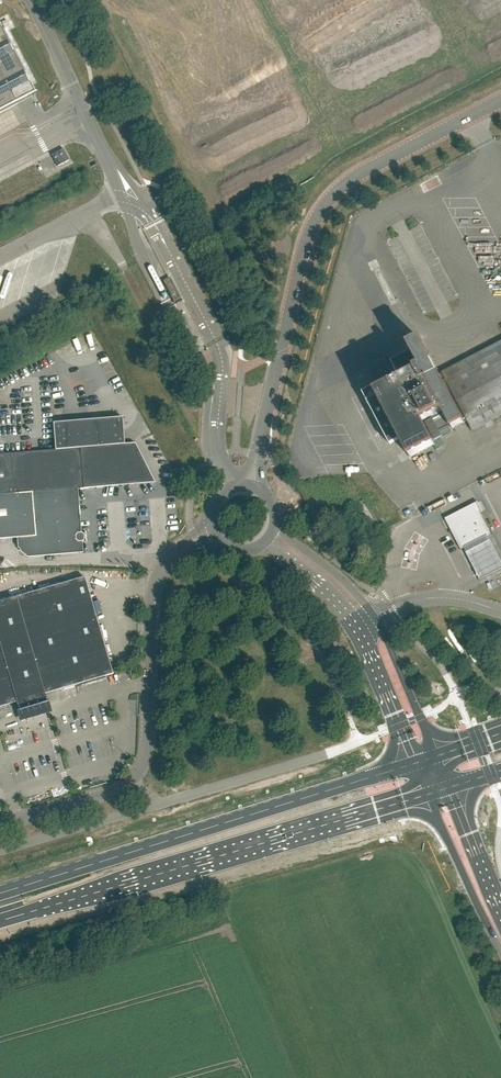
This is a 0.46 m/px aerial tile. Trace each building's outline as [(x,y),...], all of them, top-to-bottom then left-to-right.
[(35,96),(0,27),(0,114),(35,96)] [(63,149),(52,155),(58,167),(69,161),(63,149)] [(175,305),(183,301),(170,277),(163,281),(175,305)] [(500,417),(500,342),(444,372),(445,374),(440,376),(420,339),(409,345),(412,353),(393,362),(391,357),(377,364),(389,388),(379,393),(376,387),(364,393),(392,446),(402,440),(412,459),(436,446),(438,450),(446,446),(443,439),(456,432),(455,429),(470,421),(475,431),(500,417)] [(18,547),(21,550),(20,551),(24,554),(25,553),(28,556),(81,551),(80,542),(82,542),(84,539),(84,535),(82,533),(79,533),(76,489),(116,486),(127,485),(154,482),(135,443),(124,444),(122,417),(54,422),(56,449),(0,453),(0,540),(17,538),(18,547)] [(445,519),(461,549),(491,534),(480,513),(483,512),(478,502),(445,519)] [(336,516),(333,510),(325,514),(328,520),(336,516)] [(322,524),(318,517),(312,520),(317,527),(322,524)] [(480,580),(500,569),(500,560),(490,540),(466,552),(480,580)] [(46,699),(45,694),(113,674),(84,577),(0,602),(0,707),(17,702),(18,707),(21,718),(46,711),(49,710),(46,699)] [(270,852),(255,856),(256,860),(271,856),(270,852)]
